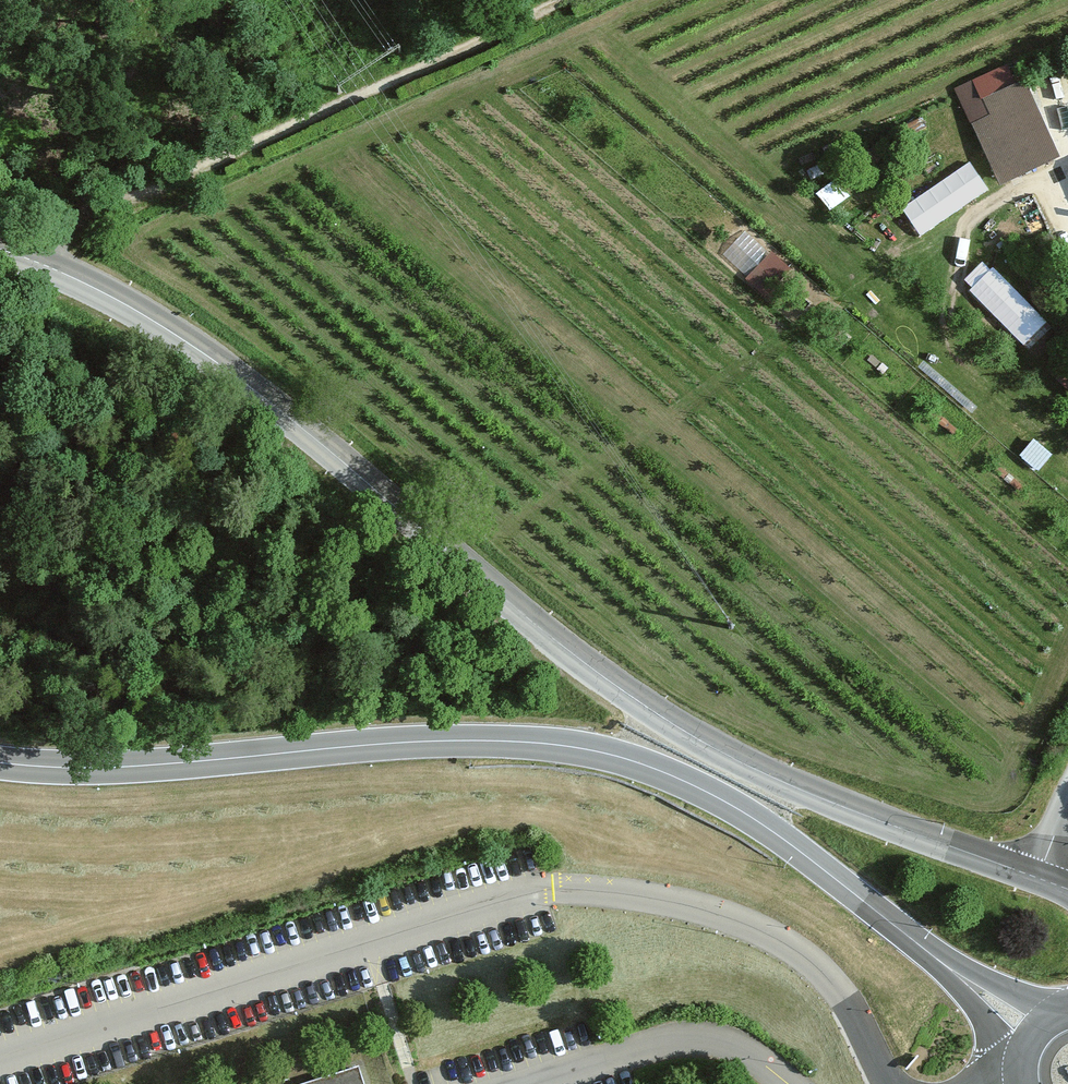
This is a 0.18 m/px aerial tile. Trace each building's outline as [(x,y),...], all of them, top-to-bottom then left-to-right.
[(989,116),(972,124),(1000,180),(1058,152),(1022,78),(980,98),(989,116)] [(976,158),(906,204),(925,232),(994,186),(976,158)] [(791,271),(773,252),(743,282),(763,302),(791,271)] [(1031,341),(1053,318),(989,256),(967,279),(1031,341)] [(366,1061),(297,1082),(298,1083),(373,1083),(366,1061)]
